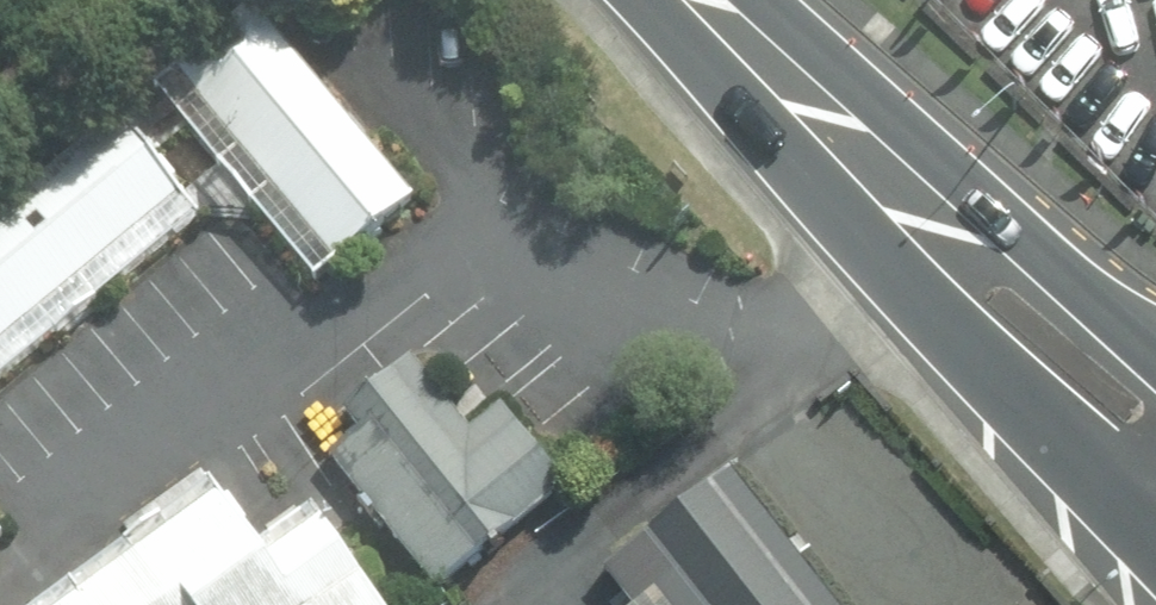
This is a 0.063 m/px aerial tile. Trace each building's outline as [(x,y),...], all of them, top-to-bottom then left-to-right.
[(414,191),(259,14),(160,90),(315,269),(414,191)] [(122,109),(0,204),(0,366),(201,209),(122,109)] [(370,415),(329,447),(435,584),(562,483),(433,340),(357,400),(370,415)] [(615,543),(670,604),(836,604),(709,461),(615,543)] [(59,604),(385,604),(308,502),(257,536),(221,488),(59,604)]
